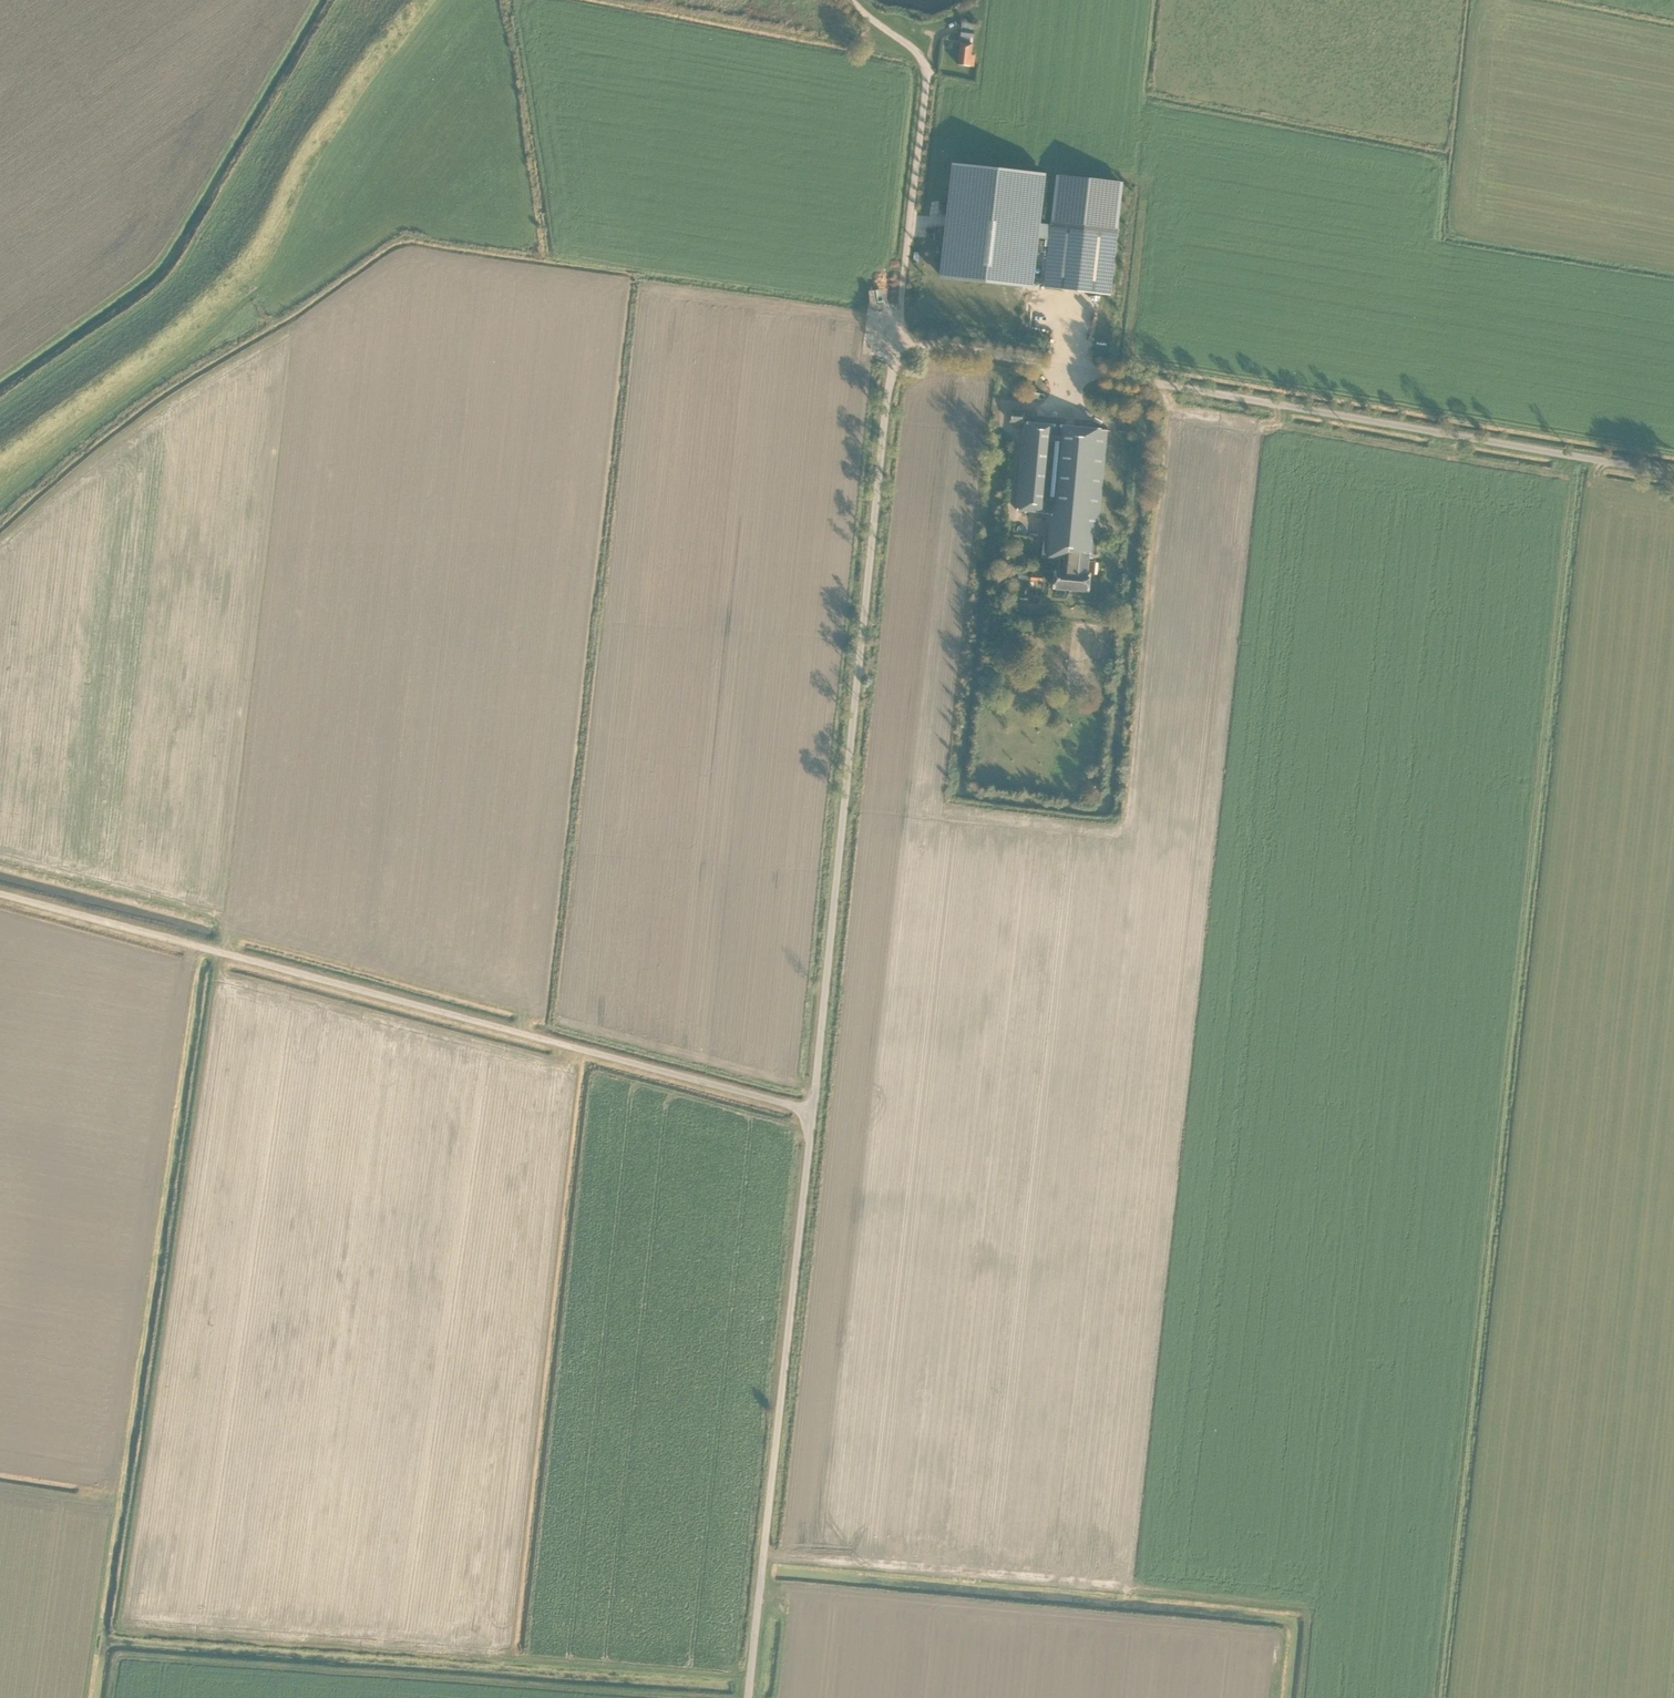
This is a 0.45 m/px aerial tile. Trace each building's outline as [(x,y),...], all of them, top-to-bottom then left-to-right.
[(971,54),(972,44),(972,42),(971,42),(971,37),(973,37),(974,23),(963,22),(962,29),(961,29),(959,64),(973,65),(974,54),(971,54)] [(1049,239),(1044,287),(1112,294),(1124,183),(1056,176),(1051,224),(1040,223),(1045,175),(952,164),(940,275),(1033,285),(1038,238),(1049,239)] [(1092,296),(1092,298),(1080,298),(1080,317),(1101,318),(1102,296),(1092,296)] [(1025,421),(1025,413),(1013,412),(1012,420),(1025,421)] [(1092,536),(1097,536),(1105,427),(1025,421),(1018,511),(1047,514),(1046,528),(1045,535),(1044,558),(1060,559),(1059,570),(1056,570),(1055,590),(1089,592),(1091,575),(1095,575),(1096,560),(1091,559),(1091,558),(1093,558),(1094,554),(1097,554),(1098,538),(1092,537),(1092,536)]
